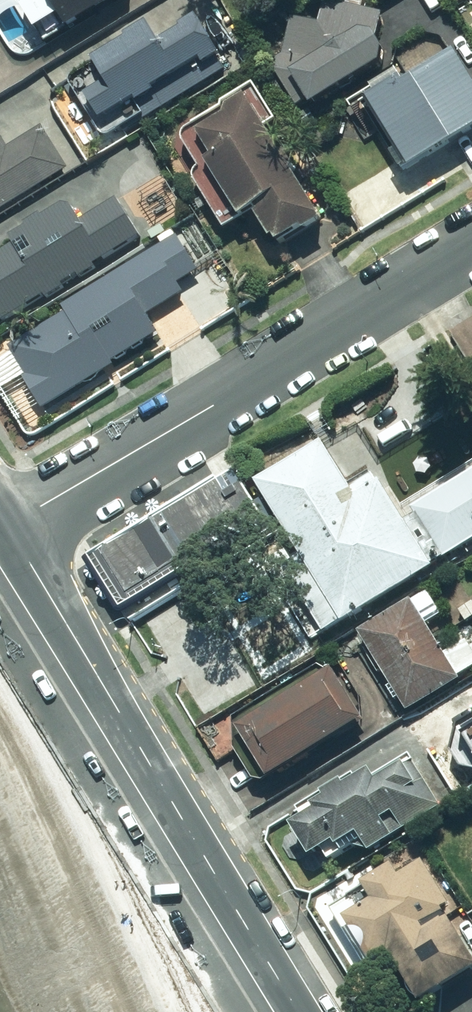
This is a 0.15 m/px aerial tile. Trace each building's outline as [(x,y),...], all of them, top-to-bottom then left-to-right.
[(70,0),(0,0),(0,41),(13,65),(56,41),(48,26),(52,23),(47,13),(70,0)] [(388,0),(369,0),(374,9),(388,0)] [(298,116),(381,62),(372,43),(379,17),(326,3),(320,27),(289,19),(279,56),(264,66),(298,116)] [(152,115),(230,63),(195,11),(162,33),(150,15),(86,58),(99,76),(78,91),(107,134),(147,107),(152,115)] [(471,132),(471,81),(444,38),(426,50),(436,66),(410,83),(404,75),(367,99),(412,171),(471,132)] [(263,257),(315,225),(258,135),(274,124),(252,88),(176,135),(199,173),(190,178),(226,235),(243,224),(263,257)] [(64,171),(38,130),(6,150),(0,140),(0,211),(64,171)] [(140,237),(116,197),(79,219),(69,202),(14,234),(21,245),(0,257),(0,322),(140,237)] [(200,272),(175,236),(5,352),(48,414),(114,369),(111,364),(156,334),(146,320),(184,294),(179,286),(200,272)] [(282,550),(325,622),(471,534),(471,471),(397,515),(373,474),(351,488),(317,431),(251,471),(295,543),(282,550)] [(260,519),(239,485),(224,495),(212,476),(85,555),(118,607),(260,519)] [(433,582),(354,629),(405,717),(471,677),(471,648),(466,637),(439,653),(425,630),(452,615),(433,582)] [(256,781),(357,722),(327,670),(226,729),(256,781)] [(452,729),(447,771),(471,774),(471,716),(452,729)] [(303,859),(312,873),(357,844),(363,853),(433,808),(400,757),(368,778),(362,768),(293,812),(297,818),(283,827),(286,832),(285,833),(285,834),(284,835),(283,836),(283,837),(282,838),(282,840),(282,841),(282,842),(282,843),(282,845),(282,846),(282,847),(282,848),(283,850),(283,851),(284,852),(285,853),(285,854),(286,855),(287,856),(288,857),(289,857),(290,858),(291,859),(292,859),(294,859),(295,860),(296,860),(297,860),(299,860),(300,860),(301,860),(302,859),(303,859)] [(388,956),(400,973),(408,968),(428,997),(471,967),(471,955),(443,911),(421,926),(388,876),(366,891),(374,902),(344,922),(374,966),(388,956)]
